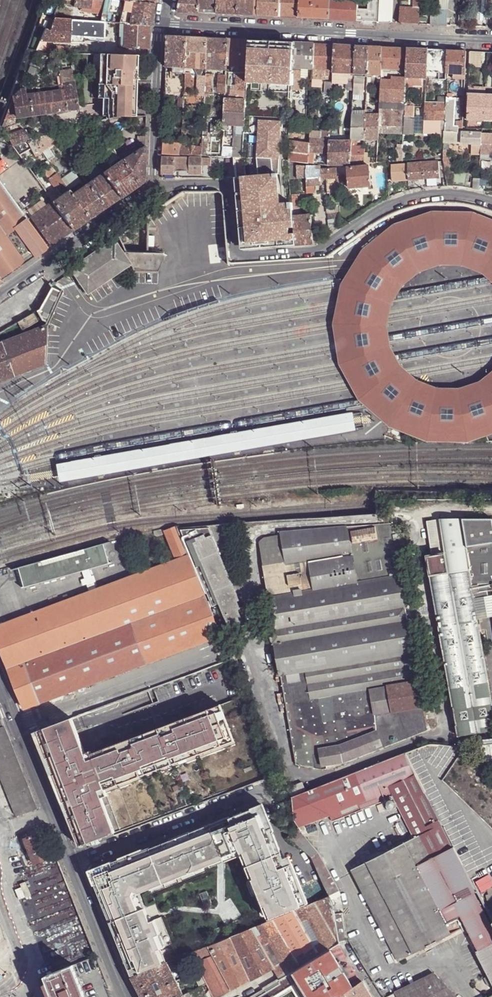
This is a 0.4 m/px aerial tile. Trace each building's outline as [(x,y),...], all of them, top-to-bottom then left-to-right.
[(74,3),(74,8),(91,9),(92,0),(74,0),(74,3)] [(94,8),(97,9),(96,16),(102,17),(103,13),(105,0),(95,0),(94,8)] [(109,14),(131,17),(129,25),(150,26),(151,21),(153,10),(154,5),(125,1),(114,0),(105,0),(103,13),(102,17),(101,23),(105,23),(112,24),(113,18),(108,17),(109,14)] [(199,13),(199,0),(180,0),(177,12),(188,13),(199,13)] [(199,13),(208,14),(217,14),(218,0),(199,0),(199,13)] [(217,14),(226,14),(237,15),(238,0),(218,0),(217,14)] [(237,15),(247,16),(258,16),(258,0),(238,0),(237,15)] [(258,16),(268,17),(278,17),(279,0),(258,0),(258,16)] [(278,17),(288,18),(298,18),(299,0),(279,0),(278,17)] [(298,18),(321,19),(328,20),(329,0),(299,0),(298,18)] [(338,0),(329,0),(328,20),(356,21),(357,9),(357,1),(338,0)] [(367,7),(367,9),(357,9),(356,21),(365,21),(378,22),(379,0),(367,0),(367,7)] [(378,22),(385,22),(391,23),(392,0),(379,0),(378,22)] [(412,2),(400,1),(399,7),(419,8),(419,0),(412,0),(412,2)] [(419,8),(399,7),(398,23),(406,23),(418,24),(419,8)] [(438,8),(430,8),(430,24),(438,25),(438,8)] [(447,9),(438,8),(438,25),(446,25),(447,9)] [(44,31),(39,42),(46,43),(84,45),(83,40),(104,41),(105,23),(101,23),(54,20),(49,32),(44,31)] [(120,39),(124,39),(124,49),(148,50),(149,38),(150,26),(129,25),(125,25),(124,31),(120,31),(120,39)] [(182,76),(185,76),(185,73),(185,68),(187,38),(178,37),(168,37),(167,37),(166,38),(166,67),(173,68),(173,74),(182,74),(182,76)] [(185,68),(206,69),(207,39),(195,38),(187,38),(185,68)] [(206,69),(226,71),(226,66),(227,40),(215,40),(207,39),(206,69)] [(226,66),(229,66),(229,74),(237,74),(247,74),(247,68),(248,42),(248,41),(238,41),(227,40),(226,66)] [(39,42),(34,54),(67,55),(67,50),(45,50),(46,43),(39,42)] [(248,42),(247,68),(247,74),(246,82),(244,127),(244,132),(242,159),(234,159),(235,178),(234,179),(241,247),(254,246),(255,249),(266,248),(270,248),(270,244),(287,243),(287,246),(296,246),(293,204),(281,206),(281,200),(277,201),(275,179),(279,179),(278,176),(285,175),(285,166),(285,162),(290,162),(291,142),(291,133),(292,91),(292,84),(294,44),(268,42),(248,42)] [(303,69),(312,69),(313,45),(300,44),(294,44),(292,84),(292,91),(302,92),(303,69)] [(312,69),(312,80),(324,80),(324,76),(329,76),(329,70),(332,70),(334,45),(323,45),(313,45),(312,69)] [(350,74),(354,74),(355,46),(344,46),(334,45),(332,70),(333,73),(350,74)] [(355,46),(354,74),(354,78),(353,94),(356,94),(357,91),(363,91),(364,74),(367,75),(368,47),(359,47),(355,46)] [(367,75),(380,75),(380,68),(381,47),(374,47),(368,47),(367,75)] [(380,68),(406,70),(407,49),(393,48),(381,47),(380,68)] [(426,73),(427,50),(415,49),(407,49),(406,70),(406,77),(426,78),(426,73)] [(437,50),(427,50),(426,73),(446,74),(447,50),(437,50)] [(453,79),(465,80),(465,75),(466,51),(455,51),(447,50),(446,74),(453,74),(453,79)] [(469,51),(469,68),(481,68),(481,52),(479,52),(477,52),(469,51)] [(138,56),(106,55),(105,71),(99,70),(99,86),(103,86),(103,100),(109,100),(109,116),(116,114),(127,109),(135,108),(137,82),(138,56)] [(36,70),(29,66),(27,72),(34,75),(36,70)] [(348,78),(354,78),(354,74),(350,74),(333,73),(332,83),(332,84),(344,84),(344,78),(348,78)] [(25,89),(20,89),(14,96),(15,106),(17,117),(31,115),(32,116),(67,111),(67,110),(77,108),(72,75),(60,76),(60,82),(58,83),(58,85),(59,91),(26,94),(25,89)] [(406,86),(426,87),(426,78),(406,77),(406,80),(406,86)] [(350,90),(350,94),(349,94),(349,100),(345,129),(352,129),(352,115),(353,94),(354,78),(348,78),(348,82),(348,90),(350,90)] [(380,79),(379,81),(378,115),(378,126),(377,134),(385,134),(386,126),(403,127),(405,106),(406,86),(406,80),(391,79),(380,79)] [(223,126),(244,127),(246,82),(229,80),(229,87),(231,87),(231,90),(233,90),(232,100),(225,100),(224,104),(223,126)] [(468,94),(467,120),(491,121),(491,95),(468,94)] [(450,95),(446,95),(446,103),(445,120),(444,126),(444,132),(458,133),(458,132),(458,129),(462,128),(463,121),(458,120),(457,126),(454,125),(456,99),(450,98),(450,95)] [(15,106),(14,96),(10,106),(5,119),(17,117),(15,106)] [(445,120),(446,103),(425,102),(424,102),(423,120),(445,120)] [(403,127),(403,135),(412,135),(413,116),(414,116),(415,106),(405,106),(403,127)] [(105,117),(106,120),(107,120),(119,117),(119,116),(135,116),(135,108),(127,109),(116,114),(109,116),(105,117)] [(352,129),(351,140),(364,140),(365,115),(352,115),(352,129)] [(364,140),(377,140),(377,134),(378,126),(378,115),(368,115),(365,115),(364,140)] [(106,120),(96,123),(102,132),(110,128),(107,120),(106,120)] [(89,125),(72,129),(75,135),(94,131),(89,125)] [(385,134),(403,135),(403,127),(386,126),(385,134)] [(24,129),(7,134),(8,135),(12,145),(17,152),(20,150),(16,144),(27,141),(29,145),(35,157),(42,153),(41,152),(32,139),(24,129)] [(72,129),(54,134),(58,140),(67,136),(69,139),(76,136),(75,135),(72,129)] [(308,152),(329,153),(330,141),(330,131),(321,130),(320,139),(309,139),(309,143),(308,152)] [(309,131),(309,139),(320,139),(321,130),(309,131)] [(233,159),(234,159),(242,159),(244,132),(235,132),(233,159)] [(444,132),(444,143),(443,159),(442,159),(444,168),(449,169),(448,156),(449,143),(461,144),(461,132),(458,132),(458,133),(444,132)] [(470,153),(480,153),(480,133),(461,132),(461,144),(470,144),(470,153)] [(53,133),(32,139),(41,152),(59,142),(58,140),(54,134),(53,133)] [(491,145),(491,133),(480,133),(480,153),(480,155),(491,155),(491,150),(491,145)] [(138,143),(141,148),(131,155),(128,150),(119,156),(139,185),(142,183),(144,179),(145,148),(145,137),(138,136),(138,143)] [(119,156),(106,138),(101,141),(105,147),(102,148),(106,154),(104,155),(112,167),(103,174),(120,198),(125,195),(134,188),(139,185),(119,156)] [(27,141),(16,144),(20,150),(29,145),(27,141)] [(328,165),(336,166),(350,165),(351,147),(351,141),(330,141),(329,153),(328,165)] [(162,155),(181,156),(182,146),(182,143),(163,142),(162,155)] [(290,162),(308,164),(308,152),(309,143),(295,142),(291,142),(290,162)] [(181,156),(202,157),(202,147),(182,146),(181,156)] [(351,147),(350,165),(363,165),(363,160),(364,149),(364,147),(351,147)] [(181,158),(162,158),(162,174),(174,175),(174,172),(180,172),(181,158)] [(181,158),(180,172),(186,172),(189,172),(189,174),(202,174),(202,166),(211,166),(211,159),(181,158)] [(220,179),(234,179),(235,178),(234,159),(233,159),(227,158),(222,158),(213,158),(213,166),(221,167),(220,179)] [(408,164),(409,180),(432,179),(439,178),(438,162),(408,164)] [(392,181),(409,180),(408,164),(391,165),(392,181)] [(330,197),(338,196),(337,182),(337,174),(336,168),(321,169),(321,167),(290,166),(291,179),(306,178),(308,193),(315,193),(315,185),(322,185),(322,179),(327,179),(328,193),(330,193),(330,197)] [(369,166),(347,168),(348,188),(371,186),(369,166)] [(88,175),(92,181),(88,184),(105,209),(108,206),(116,201),(120,198),(103,174),(99,168),(88,175)] [(73,171),(61,180),(68,189),(80,181),(73,171)] [(72,195),(68,189),(61,180),(57,174),(49,179),(57,191),(58,190),(62,195),(56,199),(52,202),(73,231),(81,225),(89,219),(72,195)] [(338,196),(338,197),(345,197),(344,181),(337,182),(338,196)] [(1,280),(26,263),(47,248),(27,220),(0,182),(0,280),(1,280)] [(88,184),(72,195),(89,219),(94,216),(101,211),(105,209),(88,184)] [(52,194),(56,199),(62,195),(58,190),(57,191),(52,194)] [(51,200),(47,194),(45,194),(41,197),(45,203),(51,200)] [(296,246),(314,244),(311,216),(313,216),(313,215),(300,216),(300,208),(299,208),(298,197),(292,197),(293,204),(296,246)] [(26,209),(32,217),(30,218),(50,246),(62,238),(73,231),(52,202),(40,211),(35,204),(26,209)] [(340,227),(339,205),(326,206),(328,221),(328,226),(332,226),(335,231),(340,227)] [(430,212),(391,226),(361,250),(341,287),(334,326),(340,367),(359,402),(390,429),(428,444),(469,443),(491,436),(491,375),(479,384),(461,390),(437,390),(418,383),(403,368),(393,350),(389,327),(393,306),(403,289),(420,277),(441,269),(463,269),(484,277),(491,284),(491,220),(472,213),(430,212)] [(114,276),(131,265),(123,254),(114,240),(70,270),(87,294),(114,276)] [(162,255),(123,254),(131,265),(134,271),(159,273),(166,257),(162,255)] [(48,327),(61,296),(63,292),(61,290),(60,291),(52,289),(38,313),(37,313),(38,314),(43,322),(48,324),(47,327),(46,326),(45,328),(0,345),(0,382),(46,364),(47,354),(48,327)] [(38,323),(34,316),(19,325),(23,332),(38,323)] [(354,414),(58,466),(61,484),(357,432),(354,414)] [(491,590),(491,519),(439,519),(443,541),(431,543),(432,551),(444,549),(445,554),(433,555),(427,556),(459,736),(491,730),(491,702),(478,619),(474,599),(489,596),(488,590),(491,590)] [(427,521),(431,543),(443,541),(439,519),(427,521)] [(281,675),(283,675),(306,670),(319,750),(314,751),(316,768),(323,770),(333,768),(427,731),(395,547),(405,545),(404,538),(405,538),(404,533),(402,533),(400,523),(281,533),(281,536),(264,538),(261,542),(264,565),(264,566),(269,599),(267,599),(273,629),(270,629),(273,646),(275,645),(281,675)] [(166,533),(177,560),(97,590),(90,593),(0,626),(0,647),(25,709),(222,636),(179,529),(178,527),(166,531),(165,529),(154,531),(155,535),(157,537),(166,533)] [(239,600),(213,536),(210,528),(181,530),(211,603),(221,599),(228,617),(226,618),(233,636),(243,632),(241,627),(242,626),(239,619),(241,618),(238,610),(240,609),(237,601),(239,600)] [(102,545),(17,569),(23,589),(82,572),(89,570),(108,565),(102,545)] [(89,570),(82,572),(85,580),(81,582),(84,588),(88,586),(90,593),(97,590),(94,584),(97,583),(94,577),(92,578),(89,570)] [(491,617),(491,596),(489,596),(474,599),(478,619),(491,617)] [(306,670),(283,675),(298,765),(316,768),(314,751),(319,750),(306,670)] [(100,794),(115,833),(153,819),(165,815),(166,815),(214,797),(233,790),(255,782),(276,774),(262,734),(246,697),(218,708),(232,744),(100,794)] [(232,744),(218,708),(92,754),(87,756),(86,754),(73,718),(42,730),(35,732),(38,741),(65,807),(80,846),(101,839),(115,833),(100,794),(232,744)] [(16,818),(37,809),(33,799),(29,788),(4,726),(1,719),(0,716),(0,777),(16,818)] [(476,746),(478,757),(491,766),(491,744),(476,746)] [(397,847),(353,869),(376,915),(369,918),(375,930),(382,927),(399,961),(466,928),(478,951),(476,952),(489,976),(484,979),(488,986),(491,985),(491,921),(466,870),(407,752),(293,797),(294,809),(296,820),(297,822),(321,813),(323,818),(390,791),(410,832),(413,838),(406,842),(402,835),(394,840),(397,847)] [(290,787),(293,795),(306,790),(303,782),(290,787)] [(111,923),(146,909),(145,906),(140,893),(151,889),(149,884),(176,874),(178,879),(196,871),(194,867),(203,864),(210,861),(223,856),(224,857),(243,850),(247,851),(257,878),(253,880),(259,895),(264,907),(269,905),(274,918),(309,905),(293,864),(288,866),(283,853),(282,853),(272,828),(273,828),(267,814),(263,806),(231,819),(230,818),(150,849),(150,848),(90,871),(111,923)] [(307,839),(301,828),(293,834),(289,838),(289,842),(297,844),(310,855),(312,860),(314,860),(329,897),(333,905),(341,901),(340,892),(320,853),(307,839)] [(46,831),(23,840),(34,866),(48,860),(52,871),(50,873),(59,896),(70,891),(46,831)] [(402,835),(406,842),(413,838),(410,832),(402,835)] [(254,896),(259,895),(253,880),(257,878),(247,851),(243,850),(224,857),(223,856),(210,861),(212,868),(215,866),(222,864),(239,857),(244,859),(252,880),(249,882),(254,896)] [(205,869),(203,864),(194,867),(196,871),(196,872),(205,869)] [(43,873),(14,884),(46,965),(75,954),(43,873)] [(151,889),(178,879),(176,874),(149,884),(151,889)] [(491,887),(491,881),(489,874),(476,880),(481,892),(491,887)] [(330,949),(339,943),(334,907),(333,905),(329,897),(312,904),(309,905),(294,911),(315,948),(319,955),(330,949)] [(348,939),(341,901),(333,905),(334,907),(339,943),(348,940),(348,939)] [(269,920),(274,918),(269,905),(264,907),(269,920)] [(146,909),(111,923),(132,976),(164,963),(163,960),(159,950),(162,949),(157,936),(161,934),(151,907),(147,908),(146,909)] [(249,978),(250,980),(274,968),(315,948),(294,911),(279,918),(231,937),(249,978)] [(166,947),(161,934),(157,936),(162,949),(166,947)] [(230,987),(249,978),(231,937),(209,946),(215,956),(216,959),(226,978),(230,987)] [(196,963),(215,956),(209,946),(191,953),(196,963)] [(274,968),(280,979),(319,955),(315,948),(274,968)] [(339,996),(330,981),(344,973),(330,949),(319,955),(280,979),(250,996),(269,996),(295,980),(307,996),(306,996),(339,996)] [(230,987),(226,978),(216,959),(199,969),(206,983),(213,996),(231,989),(230,987)] [(143,996),(144,996),(177,981),(168,962),(161,965),(132,977),(138,989),(143,996)] [(46,977),(54,996),(86,996),(80,982),(74,966),(46,977)] [(203,985),(206,983),(199,969),(193,972),(200,986),(203,985)] [(344,973),(330,981),(339,996),(353,988),(344,973)] [(397,996),(455,996),(434,974),(396,993),(397,996)] [(184,994),(177,981),(144,996),(179,996),(184,994)] [(339,996),(371,996),(362,981),(353,988),(339,996)] [(209,996),(213,996),(206,983),(203,985),(209,996)]
